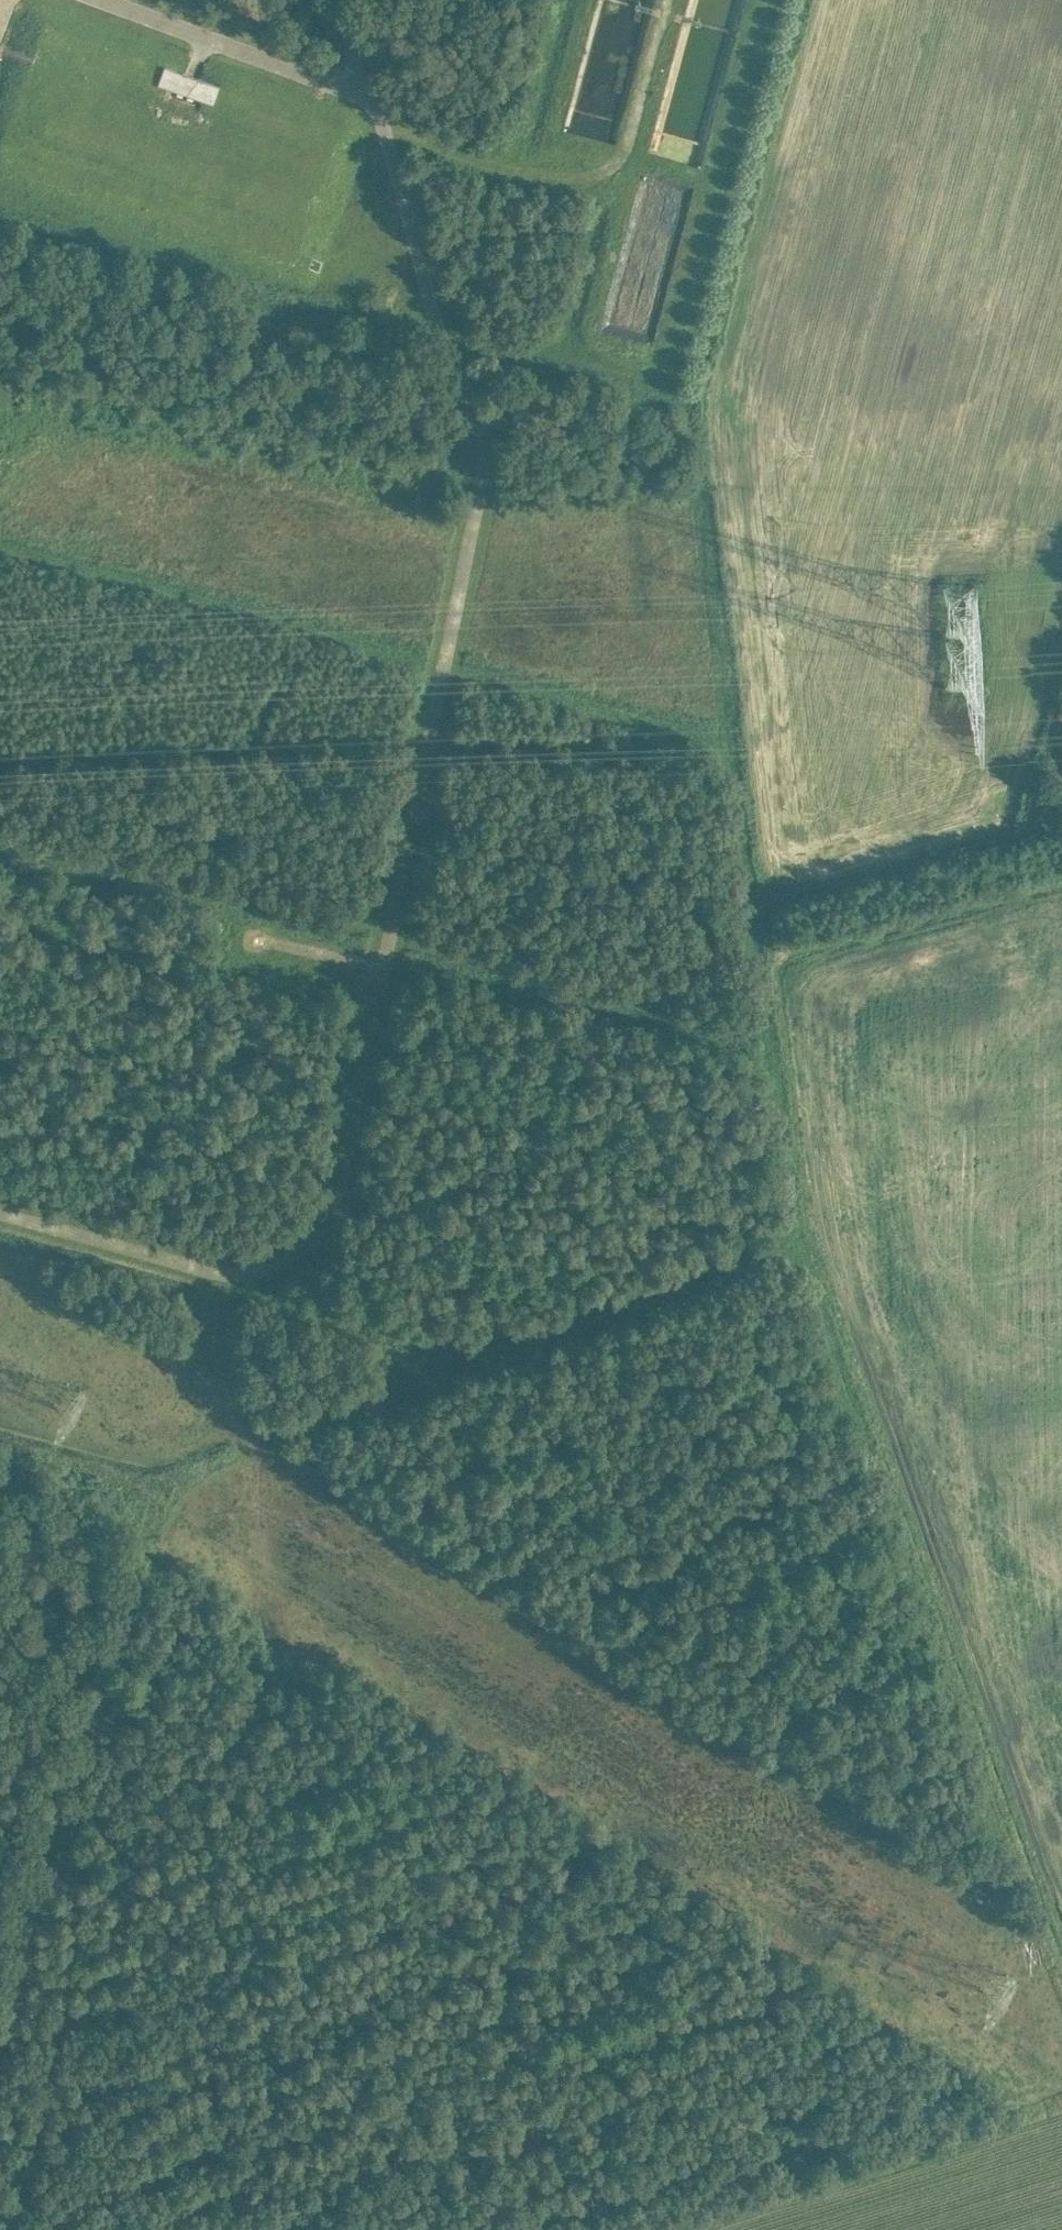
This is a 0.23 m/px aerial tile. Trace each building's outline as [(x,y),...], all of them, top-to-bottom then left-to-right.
[(157,83),(214,104),(220,84),(164,64),(157,83)]
